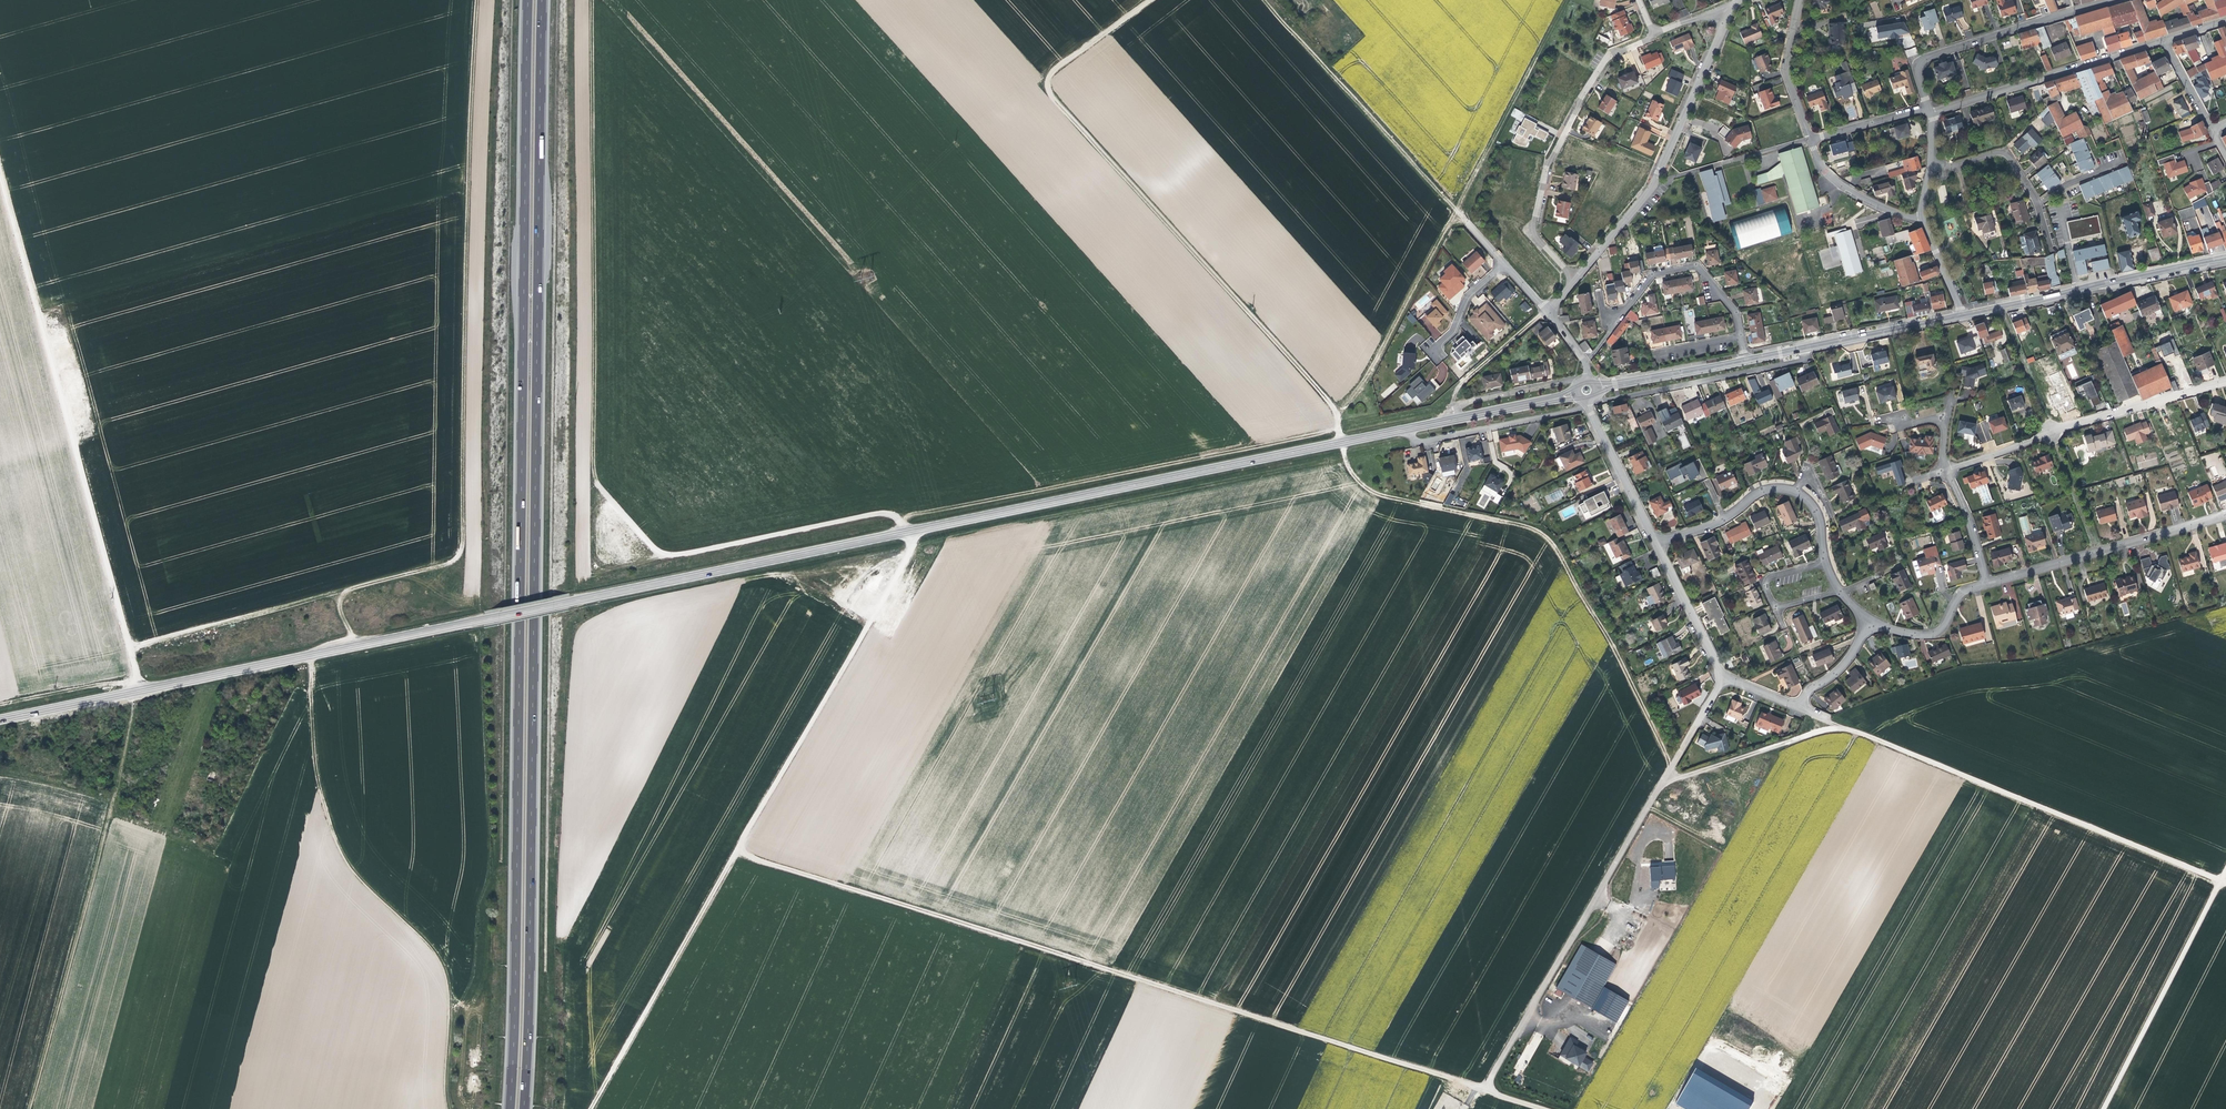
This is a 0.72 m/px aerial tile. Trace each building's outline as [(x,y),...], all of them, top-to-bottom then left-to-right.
[(1603,0),(1601,7),(1614,10),(1616,0),(1600,0),(1603,0)] [(1667,0),(1647,0),(1649,5),(1654,3),(1654,5),(1655,7),(1661,5),(1662,8),(1669,6),(1667,0)] [(2013,0),(2010,0),(1997,4),(2001,17),(2010,14),(2017,12),(2013,0)] [(2048,12),(2048,13),(2056,11),(2052,0),(2044,0),(2048,12)] [(2130,1),(2138,20),(2140,26),(2140,27),(2147,25),(2137,0),(2133,0),(2130,1)] [(2146,8),(2149,8),(2155,4),(2154,0),(2143,0),(2146,8)] [(2155,4),(2161,16),(2178,4),(2184,1),(2183,0),(2161,0),(2155,4)] [(2210,11),(2208,11),(2211,20),(2220,17),(2215,1),(2214,0),(2207,0),(2210,11)] [(2220,17),(2225,15),(2225,0),(2218,0),(2215,1),(2220,17)] [(2130,1),(2107,8),(2114,29),(2130,24),(2129,23),(2136,21),(2138,20),(2130,1)] [(2184,1),(2178,4),(2183,13),(2185,18),(2188,18),(2186,14),(2189,13),(2187,9),(2185,3),(2184,1)] [(1783,14),(1779,3),(1771,6),(1764,9),(1771,25),(1778,22),(1776,17),(1783,14)] [(1956,17),(1963,16),(1959,5),(1943,10),(1947,22),(1954,20),(1953,18),(1956,17)] [(1687,8),(1676,12),(1679,18),(1689,14),(1687,8)] [(1939,21),(1934,8),(1924,11),(1925,16),(1920,18),(1925,31),(1930,29),(1934,28),(1932,24),(1934,23),(1939,21)] [(2107,8),(2074,18),(2076,22),(2078,29),(2074,30),(2076,36),(2080,35),(2103,29),(2105,36),(2109,35),(2115,33),(2114,29),(2107,8)] [(1625,16),(1623,11),(1610,16),(1612,20),(1611,21),(1614,30),(1617,30),(1619,34),(1626,32),(1627,34),(1634,31),(1631,24),(1628,25),(1627,22),(1624,17),(1625,16)] [(2188,18),(2185,18),(2186,21),(2187,24),(2190,24),(2191,26),(2200,23),(2204,22),(2200,14),(2197,15),(2195,16),(2194,12),(2194,11),(2191,12),(2189,13),(2186,14),(2188,18)] [(2200,14),(2204,22),(2211,20),(2208,11),(2200,14)] [(2163,24),(2168,34),(2175,31),(2181,29),(2178,23),(2177,19),(2163,24)] [(2160,21),(2147,25),(2140,27),(2142,31),(2146,40),(2158,37),(2168,34),(2163,24),(2162,21),(2160,21)] [(2178,23),(2181,29),(2191,26),(2190,24),(2187,24),(2186,21),(2178,23)] [(1889,24),(1876,27),(1878,34),(1881,33),(1882,37),(1889,36),(1896,35),(1898,34),(1910,32),(1904,22),(1892,24),(1891,23),(1890,24),(1889,24)] [(1761,36),(1756,23),(1749,26),(1751,29),(1748,30),(1746,32),(1745,30),(1738,33),(1743,44),(1761,36)] [(1830,25),(1831,34),(1832,34),(1832,37),(1831,37),(1831,39),(1829,40),(1830,45),(1831,47),(1846,46),(1845,34),(1846,33),(1847,32),(1847,29),(1845,27),(1844,24),(1830,25)] [(2035,29),(2041,43),(2043,49),(2050,46),(2042,27),(2035,29)] [(2216,29),(2221,40),(2223,46),(2225,45),(2225,30),(2224,27),(2221,28),(2216,29)] [(2028,31),(2017,35),(2022,49),(2041,43),(2035,29),(2028,31)] [(2141,31),(2134,33),(2138,43),(2142,42),(2146,40),(2142,31),(2141,31)] [(2128,32),(2117,36),(2121,48),(2127,46),(2132,45),(2128,32)] [(1596,39),(1608,44),(1610,40),(1598,34),(1596,39)] [(1689,48),(1693,46),(1688,34),(1669,42),(1673,51),(1683,48),(1684,50),(1689,48)] [(2104,40),(2108,52),(2115,50),(2121,48),(2117,36),(2109,38),(2104,40)] [(2188,39),(2181,41),(2187,53),(2188,52),(2187,51),(2193,49),(2193,50),(2198,49),(2197,46),(2196,44),(2194,37),(2188,39)] [(2213,43),(2220,58),(2225,56),(2225,52),(2223,46),(2221,40),(2213,43)] [(2187,53),(2181,41),(2173,43),(2172,47),(2174,52),(2176,55),(2187,53)] [(2056,61),(2060,59),(2060,57),(2070,53),(2066,43),(2051,49),(2056,61)] [(2077,52),(2081,61),(2090,58),(2096,56),(2095,52),(2093,47),(2077,52)] [(2188,52),(2187,53),(2192,63),(2198,60),(2193,50),(2193,49),(2187,51),(2188,52)] [(2151,64),(2145,52),(2136,55),(2119,60),(2123,67),(2124,70),(2140,101),(2157,92),(2154,85),(2160,82),(2157,76),(2151,64)] [(1657,53),(1650,55),(1641,59),(1646,70),(1662,63),(1661,62),(1658,54),(1657,53)] [(1760,73),(1771,68),(1768,62),(1767,59),(1768,58),(1767,53),(1754,58),(1760,73)] [(1991,60),(1991,58),(1988,59),(1986,59),(1978,55),(1973,64),(1980,67),(1980,68),(1980,71),(1987,69),(1992,68),(1993,69),(1995,68),(1997,68),(1998,65),(1997,64),(1996,59),(1991,60)] [(2040,57),(2047,71),(2052,70),(2045,55),(2040,57)] [(2220,58),(2204,65),(2206,70),(2210,79),(2225,73),(2225,56),(2220,58)] [(2158,61),(2151,64),(2157,76),(2170,69),(2164,58),(2158,61)] [(2119,60),(2114,62),(2117,69),(2123,67),(2119,60)] [(2201,66),(2198,60),(2192,63),(2195,68),(2201,66)] [(1952,63),(1946,64),(1940,66),(1934,68),(1938,80),(1956,74),(1952,63)] [(2100,118),(2103,125),(2132,112),(2128,104),(2123,93),(2109,96),(2104,83),(2102,83),(2100,79),(2114,75),(2109,64),(2099,67),(2090,70),(2102,99),(2092,101),(2100,118)] [(2201,66),(2195,68),(2198,74),(2206,70),(2204,65),(2201,66)] [(1680,82),(1683,74),(1671,68),(1667,77),(1670,78),(1665,91),(1675,96),(1679,88),(1681,82),(1680,82)] [(2195,68),(2186,72),(2189,79),(2195,75),(2198,74),(2195,68)] [(1905,85),(1907,92),(1911,91),(1911,93),(1915,92),(1907,69),(1900,72),(1901,74),(1889,79),(1893,90),(1900,87),(1905,85)] [(2082,72),(2092,101),(2102,99),(2090,70),(2082,72)] [(2198,84),(2194,87),(2200,99),(2209,95),(2206,91),(2209,89),(2206,81),(2210,79),(2206,70),(2198,74),(2195,75),(2198,80),(2196,81),(2198,84)] [(1854,83),(1849,71),(1834,77),(1837,84),(1835,84),(1836,87),(1832,89),(1836,98),(1842,96),(1843,100),(1848,98),(1853,96),(1850,88),(1849,88),(1848,85),(1854,83)] [(1633,72),(1629,74),(1622,77),(1622,76),(1617,79),(1622,90),(1638,83),(1633,72)] [(2051,82),(2055,88),(2063,86),(2067,85),(2068,91),(2079,87),(2080,87),(2078,80),(2076,81),(2074,74),(2066,77),(2051,82)] [(1729,98),(1734,86),(1720,80),(1717,86),(1716,89),(1717,90),(1714,98),(1731,106),(1734,100),(1729,98)] [(1875,93),(1881,91),(1880,90),(1875,90),(1876,85),(1879,85),(1877,81),(1861,87),(1865,97),(1866,97),(1867,99),(1873,96),(1872,94),(1875,93)] [(2047,107),(2054,104),(2060,100),(2055,88),(2051,82),(2048,83),(2043,84),(2050,97),(2043,100),(2047,107)] [(2154,85),(2157,92),(2163,89),(2160,82),(2154,85)] [(1764,108),(1777,104),(1775,98),(1773,98),(1772,95),(1769,88),(1758,92),(1764,108)] [(2123,93),(2128,104),(2136,100),(2130,88),(2127,90),(2122,92),(2123,93)] [(1806,97),(1809,106),(1815,105),(1818,104),(1820,111),(1828,109),(1821,92),(1806,97)] [(1607,115),(1616,102),(1607,95),(1602,102),(1598,109),(1607,115)] [(2025,108),(2022,98),(2017,100),(2011,102),(2010,100),(2005,102),(2010,120),(2019,117),(2017,111),(2025,108)] [(1661,112),(1664,105),(1651,99),(1644,116),(1657,121),(1658,120),(1659,120),(1661,116),(1662,112),(1661,112)] [(2184,105),(2181,99),(2173,103),(2180,116),(2188,111),(2184,105)] [(2096,119),(2100,118),(2092,101),(2089,102),(2096,119)] [(2056,126),(2066,147),(2074,143),(2069,134),(2074,131),(2082,127),(2080,123),(2083,121),(2081,119),(2078,120),(2074,113),(2062,119),(2054,104),(2047,107),(2049,112),(2054,122),(2056,126)] [(1991,107),(1985,108),(1989,120),(1994,118),(1991,107)] [(1520,121),(1525,114),(1516,108),(1511,115),(1520,121)] [(1989,120),(1985,108),(1979,111),(1970,113),(1975,127),(1982,125),(1982,122),(1989,120)] [(2049,125),(2054,122),(2049,112),(2041,120),(2045,124),(2046,122),(2049,125)] [(1592,136),(1601,123),(1590,116),(1586,122),(1582,129),(1592,136)] [(1962,129),(1959,117),(1944,121),(1947,134),(1955,131),(1962,129)] [(1545,141),(1549,133),(1539,128),(1538,131),(1534,129),(1536,124),(1524,119),(1521,127),(1519,126),(1516,132),(1518,133),(1514,142),(1526,147),(1530,140),(1528,139),(1530,136),(1535,138),(1536,137),(1545,141)] [(2204,127),(2201,121),(2190,127),(2191,128),(2178,132),(2182,142),(2195,137),(2196,138),(2207,132),(2204,127)] [(1908,130),(1906,124),(1890,129),(1893,141),(1897,139),(1897,137),(1901,135),(1902,137),(1909,135),(1908,130)] [(1722,125),(1718,134),(1725,137),(1729,128),(1722,125)] [(1750,138),(1746,125),(1733,129),(1729,133),(1724,139),(1735,147),(1740,141),(1750,138)] [(2079,140),(2090,135),(2087,127),(2082,127),(2074,131),(2079,140)] [(1647,140),(1650,133),(1640,128),(1631,146),(1650,156),(1654,146),(1646,142),(1647,140)] [(2030,145),(2033,148),(2041,141),(2031,130),(2014,146),(2017,149),(2018,151),(2017,151),(2019,153),(2019,152),(2021,154),(2030,145)] [(2085,145),(2082,138),(2079,140),(2074,143),(2066,147),(2067,149),(2070,147),(2072,153),(2069,154),(2070,157),(2074,156),(2076,163),(2073,164),(2074,167),(2077,166),(2080,173),(2094,167),(2092,163),(2089,154),(2085,145)] [(1855,151),(1853,142),(1846,144),(1845,141),(1837,143),(1830,145),(1832,156),(1847,152),(1848,153),(1855,151)] [(1695,163),(1702,149),(1690,144),(1687,151),(1684,157),(1695,163)] [(1786,179),(1809,172),(1800,148),(1778,154),(1786,179)] [(2037,152),(2029,159),(2033,163),(2037,167),(2045,159),(2037,152)] [(2172,154),(2156,160),(2158,165),(2163,164),(2173,160),(2174,160),(2172,154)] [(1916,156),(1902,160),(1904,168),(1888,173),(1890,178),(1896,176),(1902,174),(1914,170),(1920,169),(1918,162),(1916,156)] [(2220,164),(2217,157),(2206,164),(2212,175),(2223,169),(2220,164)] [(2174,164),(2173,160),(2163,164),(2167,177),(2186,171),(2183,161),(2175,163),(2174,164)] [(2052,171),(2048,165),(2033,176),(2035,179),(2038,177),(2042,182),(2039,184),(2041,187),(2044,185),(2048,191),(2060,182),(2058,179),(2052,171)] [(2133,180),(2128,165),(2123,167),(2116,170),(2106,175),(2096,179),(2085,183),(2079,186),(2085,202),(2088,202),(2087,198),(2094,196),(2095,199),(2098,198),(2096,194),(2103,192),(2105,195),(2107,194),(2106,190),(2113,188),(2114,191),(2117,190),(2116,186),(2123,184),(2124,187),(2127,186),(2126,182),(2133,180)] [(1707,191),(1709,200),(1729,195),(1721,169),(1713,172),(1712,169),(1701,172),(1702,178),(1705,177),(1709,190),(1707,191)] [(1914,170),(1902,174),(1906,189),(1915,187),(1913,180),(1916,179),(1915,176),(1914,170)] [(1574,190),(1577,175),(1566,172),(1564,179),(1562,187),(1574,190)] [(1819,206),(1809,172),(1786,179),(1797,213),(1819,206)] [(2189,184),(2182,188),(2188,198),(2194,195),(2205,191),(2207,195),(2212,192),(2211,189),(2209,185),(2208,182),(2202,184),(2200,178),(2191,181),(2192,183),(2189,184)] [(2218,180),(2209,185),(2211,189),(2220,185),(2218,180)] [(1895,189),(1893,181),(1873,187),(1875,195),(1884,192),(1888,191),(1890,196),(1896,195),(1894,189),(1895,189)] [(1775,185),(1762,189),(1756,191),(1760,204),(1778,198),(1775,185)] [(1938,186),(1939,203),(1947,202),(1946,185),(1938,186)] [(2023,203),(2020,194),(2009,197),(2014,215),(2025,212),(2023,203)] [(1731,202),(1729,195),(1709,200),(1715,219),(1726,215),(1722,202),(1724,201),(1725,204),(1731,202)] [(2192,203),(2195,210),(2207,204),(2204,197),(2192,203)] [(1567,217),(1570,202),(1557,199),(1555,206),(1558,206),(1557,209),(1556,215),(1567,217)] [(2154,214),(2150,202),(2143,204),(2147,217),(2154,214)] [(1730,222),(1738,249),(1792,232),(1784,205),(1730,222)] [(2191,206),(2177,210),(2180,220),(2179,220),(2179,221),(2195,217),(2192,206),(2191,206)] [(2137,211),(2119,217),(2127,238),(2133,236),(2139,234),(2135,222),(2137,221),(2136,218),(2139,217),(2137,211)] [(1984,217),(1983,215),(1980,216),(1974,218),(1977,230),(1982,229),(1983,234),(1994,231),(1989,215),(1984,217)] [(2097,215),(2066,222),(2070,240),(2090,236),(2089,234),(2101,232),(2097,215)] [(2175,232),(2170,217),(2156,222),(2161,237),(2167,235),(2175,232)] [(1882,238),(1888,236),(1893,235),(1893,234),(1891,226),(1889,219),(1878,222),(1882,238)] [(1923,234),(1920,228),(1909,232),(1909,233),(1910,237),(1911,239),(1923,234)] [(1851,229),(1834,234),(1846,276),(1863,272),(1851,229)] [(1909,233),(1909,232),(1908,230),(1895,234),(1897,241),(1910,237),(1909,233)] [(2200,232),(2207,250),(2215,246),(2222,243),(2218,231),(2217,232),(2207,236),(2205,230),(2200,232)] [(2184,234),(2190,253),(2196,251),(2201,249),(2196,236),(2195,233),(2192,231),(2184,234)] [(2039,251),(2034,233),(2019,237),(2021,244),(2020,244),(2020,245),(2020,248),(2021,248),(2022,248),(2024,255),(2032,253),(2033,254),(2035,253),(2035,252),(2039,251)] [(1571,257),(1575,252),(1573,250),(1575,247),(1579,243),(1571,237),(1570,238),(1566,234),(1559,241),(1565,247),(1562,250),(1571,257)] [(1888,236),(1890,243),(1897,241),(1895,234),(1893,234),(1893,235),(1888,236)] [(1925,239),(1923,234),(1911,239),(1913,243),(1925,239)] [(1928,245),(1925,239),(1913,243),(1917,252),(1917,254),(1918,254),(1930,250),(1928,245)] [(2090,263),(2092,270),(2108,266),(2103,244),(2087,248),(2090,263)] [(1682,247),(1684,257),(1690,256),(1693,255),(1691,245),(1682,247)] [(1719,263),(1716,245),(1705,246),(1707,257),(1709,265),(1719,263)] [(1608,247),(1609,255),(1617,254),(1617,246),(1608,247)] [(1680,258),(1684,257),(1682,247),(1673,248),(1675,258),(1675,259),(1680,258)] [(2157,247),(2148,251),(2153,262),(2161,259),(2157,247)] [(2087,248),(2081,249),(2085,264),(2090,263),(2087,248)] [(2081,249),(2072,251),(2077,275),(2087,273),(2081,249)] [(2129,249),(2117,252),(2121,272),(2134,269),(2129,249)] [(1654,252),(1656,263),(1661,262),(1666,261),(1665,260),(1663,250),(1654,252)] [(2064,259),(2063,250),(2055,253),(2059,260),(2064,259)] [(1485,260),(1476,251),(1462,264),(1471,273),(1478,266),(1485,260)] [(1653,263),(1656,263),(1654,252),(1645,254),(1647,265),(1653,263)] [(1894,261),(1901,286),(1916,282),(1909,258),(1913,257),(1914,260),(1919,259),(1918,254),(1917,254),(1909,257),(1894,261)] [(2047,275),(2049,288),(2055,286),(2058,286),(2057,277),(2054,275),(2051,262),(2053,261),(2051,254),(2046,256),(2043,257),(2047,275)] [(1628,263),(1630,274),(1637,273),(1642,272),(1643,271),(1642,261),(1634,262),(1633,261),(1637,260),(1636,256),(1627,258),(1628,263)] [(2029,272),(2033,271),(2030,258),(2020,259),(2021,264),(2021,267),(2028,266),(2029,272)] [(1621,273),(1623,280),(1623,283),(1628,283),(1632,282),(1630,274),(1628,263),(1624,264),(1625,272),(1621,273)] [(1443,283),(1438,287),(1449,299),(1459,291),(1465,286),(1462,283),(1461,282),(1464,279),(1452,265),(1444,272),(1445,274),(1440,279),(1443,283)] [(1919,273),(1921,281),(1937,275),(1939,272),(1938,270),(1937,267),(1929,269),(1928,265),(1921,268),(1923,272),(1919,273)] [(1738,283),(1736,270),(1724,273),(1726,280),(1727,285),(1738,283)] [(2025,284),(2027,292),(2033,291),(2037,290),(2034,278),(2028,279),(2027,274),(2023,274),(2025,283),(2025,284)] [(2034,278),(2037,290),(2045,289),(2049,288),(2047,275),(2034,278)] [(1683,279),(1676,281),(1679,292),(1693,290),(1691,278),(1683,279)] [(1505,280),(1490,292),(1498,302),(1504,298),(1506,300),(1516,293),(1505,280)] [(1623,280),(1614,282),(1615,283),(1616,293),(1621,292),(1625,291),(1623,283),(1623,280)] [(1666,300),(1679,297),(1679,292),(1676,281),(1669,282),(1663,283),(1666,300)] [(1991,293),(1998,292),(1994,281),(1982,283),(1984,294),(1991,293)] [(1613,299),(1617,299),(1616,293),(1615,283),(1606,286),(1608,300),(1613,299)] [(2213,299),(2218,297),(2213,283),(2204,286),(2195,289),(2199,299),(2211,294),(2213,299)] [(2007,288),(2009,296),(2017,294),(2027,292),(2025,284),(2023,285),(2020,285),(2007,288)] [(1758,303),(1755,288),(1743,290),(1745,298),(1746,305),(1758,303)] [(2192,304),(2187,290),(2178,294),(2168,298),(2174,311),(2192,304)] [(1925,296),(1928,309),(1937,307),(1944,306),(1942,294),(1930,296),(1928,291),(1924,291),(1925,296)] [(2115,298),(2099,304),(2105,317),(2117,312),(2118,313),(2120,312),(2120,311),(2136,304),(2130,291),(2115,298)] [(1578,295),(1579,304),(1590,302),(1589,299),(1589,293),(1578,295)] [(1426,294),(1414,303),(1418,309),(1430,300),(1426,294)] [(1642,316),(1658,313),(1654,294),(1648,295),(1648,297),(1647,297),(1645,298),(1646,303),(1642,304),(1643,308),(1641,308),(1642,316)] [(1898,307),(1895,296),(1874,301),(1877,313),(1888,310),(1898,307)] [(1904,302),(1907,318),(1919,315),(1929,313),(1928,309),(1925,296),(1921,297),(1923,303),(1914,305),(1913,300),(1910,301),(1904,302)] [(2160,308),(2155,296),(2147,299),(2136,304),(2139,310),(2141,316),(2160,308)] [(1434,308),(1425,315),(1436,328),(1441,323),(1438,321),(1441,319),(1440,318),(1442,316),(1443,317),(1448,312),(1436,300),(1431,304),(1434,308)] [(1525,301),(1519,306),(1525,312),(1531,307),(1525,301)] [(1479,309),(1480,310),(1488,303),(1487,302),(1479,309)] [(1590,302),(1579,304),(1580,313),(1591,311),(1591,307),(1590,302)] [(1845,302),(1829,306),(1831,314),(1827,315),(1830,323),(1834,321),(1834,320),(1841,318),(1849,315),(1845,302)] [(1475,313),(1470,317),(1485,335),(1490,330),(1491,331),(1497,326),(1500,329),(1505,324),(1488,303),(1480,310),(1478,308),(1476,309),(1473,311),(1475,313)] [(1559,307),(1560,320),(1562,323),(1570,321),(1569,316),(1563,316),(1562,306),(1559,307)] [(2093,319),(2088,308),(2080,312),(2072,315),(2079,330),(2085,327),(2083,323),(2093,319)] [(2141,316),(2139,310),(2132,313),(2135,322),(2141,319),(2141,321),(2143,320),(2141,316)] [(1629,321),(1631,323),(1638,321),(1637,317),(1630,311),(1628,314),(1625,318),(1629,321)] [(1413,324),(1417,320),(1410,313),(1406,317),(1413,324)] [(1749,323),(1750,329),(1762,327),(1760,313),(1747,315),(1749,323)] [(1708,319),(1711,332),(1719,330),(1725,329),(1723,317),(1708,319)] [(1628,322),(1629,321),(1625,318),(1612,335),(1617,339),(1629,324),(1628,322)] [(1819,331),(1816,318),(1802,321),(1804,334),(1812,332),(1819,331)] [(2019,321),(2012,324),(2016,334),(2020,332),(2025,330),(2029,329),(2025,318),(2019,321)] [(1704,333),(1711,332),(1708,319),(1695,322),(1697,334),(1704,333)] [(2111,331),(2119,348),(2122,356),(2131,353),(2117,321),(2109,325),(2111,331)] [(1979,323),(1974,325),(1977,335),(1978,339),(1981,338),(1983,344),(2001,337),(1999,331),(1987,335),(1982,322),(1979,323)] [(1530,330),(1534,336),(1537,335),(1544,345),(1554,339),(1546,327),(1543,329),(1537,323),(1530,330)] [(1585,339),(1596,337),(1595,330),(1594,323),(1582,325),(1585,339)] [(1664,328),(1667,341),(1676,339),(1681,338),(1678,326),(1664,328)] [(1762,327),(1750,329),(1752,337),(1754,343),(1765,341),(1762,327)] [(1660,342),(1667,341),(1664,328),(1651,331),(1653,343),(1660,342)] [(2061,359),(2076,353),(2072,346),(2073,345),(2066,329),(2058,332),(2050,336),(2058,354),(2059,354),(2061,359)] [(2091,340),(2098,357),(2119,348),(2111,331),(2091,340)] [(1455,351),(1451,354),(1458,362),(1467,354),(1465,352),(1472,346),(1474,348),(1477,345),(1473,341),(1470,343),(1463,335),(1455,342),(1458,346),(1454,350),(1455,351)] [(1974,347),(1981,345),(1978,339),(1977,335),(1970,338),(1970,336),(1964,339),(1955,342),(1960,354),(1974,348),(1974,347)] [(2170,342),(2160,346),(2164,357),(2174,353),(2175,356),(2180,354),(2173,338),(2169,340),(2170,342)] [(1585,341),(1579,346),(1584,353),(1590,353),(1592,351),(1585,341)] [(2157,365),(2131,377),(2139,394),(2142,400),(2171,387),(2170,384),(2153,343),(2149,345),(2156,361),(2155,361),(2157,365)] [(1629,362),(1626,348),(1612,351),(1615,365),(1618,364),(1618,366),(1622,365),(1625,365),(1624,363),(1629,362)] [(2005,363),(2012,361),(2007,348),(2000,351),(2005,363)] [(2103,370),(2124,360),(2122,356),(2119,348),(2098,357),(2103,370)] [(1870,355),(1873,366),(1879,365),(1889,362),(1886,351),(1881,352),(1881,351),(1877,352),(1875,353),(1875,354),(1870,355)] [(1415,354),(1403,353),(1402,368),(1411,369),(1414,369),(1414,363),(1415,359),(1415,354)] [(2214,367),(2209,354),(2193,359),(2197,372),(2206,369),(2214,367)] [(1468,355),(1459,363),(1462,366),(1471,359),(1468,355)] [(1915,359),(1918,372),(1927,370),(1927,372),(1935,371),(1932,356),(1924,357),(1915,359)] [(2092,375),(2106,407),(2139,394),(2131,377),(2124,360),(2103,370),(2092,375)] [(1527,366),(1529,377),(1539,375),(1548,374),(1545,362),(1527,366)] [(1852,374),(1849,363),(1845,364),(1839,366),(1839,363),(1832,364),(1834,373),(1836,372),(1838,378),(1852,374)] [(1520,379),(1529,377),(1527,366),(1526,364),(1508,367),(1511,381),(1520,379)] [(1973,378),(1982,375),(1981,372),(1984,371),(1981,364),(1970,368),(1961,366),(1959,372),(1963,373),(1964,376),(1962,387),(1968,388),(1972,388),(1973,378)] [(1411,369),(1402,368),(1395,374),(1401,382),(1411,372),(1411,369)] [(1500,383),(1498,372),(1481,375),(1483,387),(1491,385),(1500,383)] [(1780,390),(1794,383),(1789,373),(1780,377),(1771,380),(1777,395),(1781,394),(1780,390)] [(1817,384),(1813,373),(1806,376),(1805,375),(1802,376),(1796,378),(1801,390),(1817,384)] [(1411,387),(1406,391),(1412,398),(1416,395),(1423,402),(1436,390),(1429,383),(1427,385),(1426,386),(1422,382),(1424,381),(1419,376),(1409,385),(1411,387)] [(1428,382),(1429,383),(1436,390),(1440,386),(1432,378),(1428,382)] [(2100,403),(2090,380),(2075,387),(2078,393),(2083,391),(2085,390),(2089,399),(2093,406),(2100,403)] [(2170,384),(2171,387),(2173,392),(2179,391),(2175,382),(2170,384)] [(1394,383),(1381,395),(1384,399),(1397,386),(1394,383)] [(1896,398),(1893,386),(1889,387),(1886,385),(1882,386),(1881,389),(1876,390),(1879,402),(1889,400),(1896,398)] [(1842,391),(1842,394),(1844,401),(1845,403),(1849,402),(1850,403),(1853,402),(1855,402),(1855,401),(1859,399),(1856,387),(1842,391)] [(1742,390),(1741,389),(1733,392),(1725,396),(1730,406),(1746,399),(1743,394),(1745,393),(1743,390),(1742,390)] [(2067,389),(2051,395),(2058,414),(2074,409),(2067,389)] [(1760,393),(1754,396),(1758,405),(1772,399),(1768,390),(1760,393)] [(1726,406),(1721,395),(1713,399),(1705,402),(1709,413),(1726,406)] [(2024,407),(2020,396),(2007,401),(2011,411),(2016,410),(2016,408),(2017,408),(2018,408),(2019,408),(2024,407)] [(1709,413),(1705,402),(1700,405),(1698,399),(1690,403),(1682,406),(1687,419),(1703,413),(1705,417),(1710,415),(1709,413)] [(1613,407),(1615,413),(1626,411),(1628,415),(1629,419),(1627,420),(1632,433),(1633,432),(1634,434),(1636,433),(1635,432),(1640,429),(1629,404),(1622,405),(1613,407)] [(2214,419),(2222,423),(2221,426),(2225,428),(2225,413),(2225,408),(2223,407),(2222,409),(2221,409),(2211,405),(2208,411),(2211,413),(2209,417),(2214,419)] [(1832,407),(1823,411),(1826,418),(1815,424),(1818,433),(1826,429),(1828,432),(1830,436),(1839,432),(1833,417),(1836,415),(1832,407)] [(1644,415),(1637,419),(1641,428),(1646,427),(1656,422),(1652,412),(1644,415)] [(1683,423),(1678,412),(1670,416),(1661,420),(1666,431),(1683,423)] [(2193,430),(2209,425),(2205,414),(2194,418),(2189,419),(2193,430)] [(2006,428),(2002,416),(1987,422),(1991,433),(1998,431),(2006,428)] [(1975,423),(1957,420),(1955,431),(1962,433),(1973,435),(1975,423)] [(1566,426),(1565,422),(1551,427),(1556,442),(1569,438),(1568,433),(1569,433),(1568,430),(1567,426),(1566,426)] [(2124,429),(2128,440),(2133,438),(2144,434),(2150,432),(2148,430),(2146,423),(2145,422),(2140,425),(2132,428),(2131,426),(2124,429)] [(1678,437),(1683,449),(1691,446),(1682,425),(1678,427),(1681,435),(1678,437)] [(1646,427),(1641,428),(1646,439),(1649,445),(1657,441),(1651,428),(1647,430),(1646,427)] [(1863,446),(1864,447),(1871,444),(1882,448),(1886,438),(1879,435),(1871,432),(1859,437),(1860,439),(1856,441),(1859,448),(1863,446)] [(2102,448),(2115,444),(2112,432),(2102,435),(2093,437),(2092,435),(2085,437),(2089,453),(2102,450),(2102,448)] [(2144,434),(2133,438),(2136,444),(2146,440),(2144,434)] [(1525,453),(1531,443),(1520,436),(1515,437),(1514,435),(1512,436),(1508,436),(1509,439),(1498,440),(1501,452),(1518,449),(1525,453)] [(1932,441),(1932,437),(1925,436),(1924,440),(1922,440),(1922,441),(1919,441),(1919,440),(1910,439),(1909,452),(1917,453),(1917,455),(1921,455),(1925,455),(1925,454),(1932,454),(1933,441),(1932,441)] [(1801,449),(1795,437),(1786,441),(1789,448),(1783,451),(1788,461),(1794,459),(1798,457),(1801,449)] [(1470,448),(1465,450),(1468,464),(1485,460),(1481,446),(1475,447),(1476,450),(1473,450),(1471,451),(1470,448)] [(1570,450),(1558,456),(1562,465),(1565,469),(1583,460),(1580,455),(1574,458),(1571,454),(1570,450)] [(1579,450),(1571,454),(1574,458),(1580,455),(1580,453),(1579,450)] [(1767,464),(1762,452),(1755,455),(1756,458),(1744,463),(1749,474),(1756,471),(1760,469),(1760,467),(1767,464)] [(1645,456),(1641,458),(1638,453),(1629,457),(1631,463),(1634,461),(1635,463),(1633,464),(1634,466),(1634,467),(1633,468),(1636,475),(1647,469),(1644,463),(1648,461),(1645,456)] [(2053,466),(2048,454),(2042,457),(2043,459),(2040,460),(2032,463),(2036,473),(2053,466)] [(1426,472),(1423,456),(1420,456),(1418,457),(1418,461),(1405,464),(1407,475),(1426,472)] [(1447,458),(1439,460),(1442,473),(1457,470),(1454,456),(1447,458)] [(1832,456),(1819,461),(1822,468),(1824,467),(1826,473),(1827,476),(1826,476),(1829,482),(1841,476),(1840,475),(1844,473),(1840,464),(1836,466),(1832,456)] [(1900,459),(1875,467),(1878,474),(1892,469),(1897,485),(1905,483),(1900,469),(1898,470),(1898,468),(1899,467),(1902,466),(1900,459)] [(1682,464),(1666,471),(1671,481),(1682,475),(1683,477),(1688,475),(1689,477),(1691,480),(1696,478),(1697,477),(1700,476),(1694,463),(1684,468),(1682,464)] [(2021,474),(2019,466),(2013,468),(2008,470),(2009,474),(2009,480),(2007,481),(2006,485),(2008,487),(2007,488),(2019,490),(2021,474)] [(1590,484),(1587,477),(1586,475),(1589,474),(1586,468),(1576,473),(1578,479),(1575,481),(1579,490),(1590,484)] [(1973,473),(1967,475),(1968,480),(1971,487),(1988,481),(1984,469),(1979,471),(1978,470),(1975,471),(1972,472),(1973,473)] [(1738,483),(1732,470),(1719,476),(1718,474),(1715,475),(1722,489),(1728,486),(1731,485),(1731,486),(1738,483)] [(1422,478),(1428,481),(1432,475),(1426,472),(1422,478)] [(1490,474),(1483,485),(1496,493),(1503,482),(1498,479),(1498,478),(1498,476),(1497,476),(1496,476),(1495,477),(1493,476),(1490,474)] [(1708,488),(1712,486),(1709,478),(1704,481),(1708,488)] [(1722,494),(1716,478),(1712,480),(1719,495),(1722,494)] [(1847,480),(1832,487),(1836,494),(1839,493),(1841,497),(1844,503),(1855,498),(1847,480)] [(2212,487),(2217,497),(2222,495),(2225,494),(2225,495),(2225,482),(2212,487)] [(2199,505),(2204,503),(2203,501),(2207,500),(2211,497),(2206,485),(2188,493),(2193,506),(2199,503),(2199,505)] [(1547,504),(1564,496),(1561,489),(1544,496),(1547,504)] [(1603,491),(1600,492),(1603,498),(1605,497),(1608,503),(1609,502),(1605,495),(1603,491)] [(1603,498),(1600,492),(1594,495),(1593,496),(1593,498),(1588,500),(1582,503),(1579,505),(1583,514),(1588,511),(1590,516),(1610,507),(1608,503),(1605,497),(1603,498)] [(1450,506),(1454,495),(1449,493),(1444,504),(1450,506)] [(1932,511),(1937,509),(1947,504),(1945,499),(1942,493),(1926,501),(1931,512),(1932,511)] [(2178,507),(2175,493),(2157,498),(2161,511),(2165,510),(2166,512),(2169,511),(2168,509),(2170,509),(2171,509),(2172,511),(2174,510),(2174,508),(2178,507)] [(1585,494),(1580,497),(1582,503),(1588,500),(1593,498),(1593,496),(1594,495),(1587,498),(1585,494)] [(1674,508),(1671,500),(1664,503),(1661,496),(1650,501),(1654,510),(1658,516),(1674,508)] [(1704,510),(1699,500),(1684,507),(1690,519),(1696,516),(1696,514),(1699,513),(1704,510)] [(1791,510),(1787,500),(1776,505),(1784,524),(1795,519),(1791,510)] [(2142,500),(2136,502),(2136,504),(2126,507),(2128,519),(2136,517),(2140,515),(2141,518),(2147,517),(2142,500)] [(2096,512),(2098,521),(2108,518),(2109,521),(2115,519),(2112,507),(2096,512)] [(1841,525),(1843,529),(1856,523),(1857,526),(1859,530),(1866,527),(1866,526),(1868,525),(1870,523),(1871,520),(1870,517),(1865,508),(1859,511),(1860,512),(1839,521),(1841,525)] [(1767,522),(1761,511),(1757,514),(1753,516),(1754,518),(1749,520),(1755,530),(1767,522)] [(1617,536),(1628,531),(1624,522),(1619,513),(1609,518),(1617,536)] [(2049,517),(2054,532),(2058,531),(2061,529),(2061,528),(2062,527),(2063,531),(2068,529),(2072,527),(2070,524),(2069,522),(2073,520),(2071,513),(2059,518),(2057,514),(2049,517)] [(1994,514),(1980,518),(1982,524),(1980,524),(1981,527),(1982,530),(1984,530),(1986,539),(2000,535),(1994,514)] [(2019,516),(2024,537),(2033,535),(2027,514),(2019,516)] [(1678,524),(1676,518),(1667,522),(1669,527),(1678,524)] [(1751,532),(1745,520),(1739,523),(1740,524),(1734,527),(1724,532),(1729,543),(1751,532)] [(1856,523),(1843,529),(1845,532),(1857,526),(1856,523)] [(1960,540),(1957,532),(1948,534),(1953,551),(1964,548),(1962,543),(1962,540),(1960,540)] [(1887,547),(1881,533),(1866,539),(1870,547),(1874,546),(1877,545),(1879,550),(1887,547)] [(2033,535),(2024,537),(2028,551),(2036,549),(2035,546),(2041,545),(2045,543),(2042,533),(2033,535)] [(1810,545),(1806,535),(1789,541),(1794,557),(1800,555),(1799,550),(1804,548),(1810,545)] [(1616,537),(1605,543),(1609,549),(1611,548),(1615,556),(1620,554),(1622,558),(1631,554),(1626,546),(1623,540),(1619,542),(1616,537)] [(1718,545),(1714,537),(1701,543),(1703,548),(1709,560),(1720,555),(1716,546),(1718,545)] [(2212,563),(2225,559),(2225,544),(2220,546),(2209,549),(2212,563)] [(1775,558),(1782,554),(1776,545),(1764,551),(1762,547),(1757,549),(1765,564),(1775,558)] [(1934,567),(1942,565),(1940,560),(1936,545),(1924,549),(1926,556),(1916,559),(1920,572),(1927,570),(1928,574),(1931,573),(1935,572),(1934,567)] [(1682,567),(1697,560),(1691,548),(1676,556),(1679,562),(1682,567)] [(2012,560),(2009,548),(1990,554),(1994,567),(2003,565),(2003,563),(2008,561),(2012,560)] [(2182,571),(2200,567),(2196,552),(2189,554),(2190,557),(2188,557),(2186,558),(2186,556),(2178,559),(2182,571)] [(2157,580),(2161,582),(2165,574),(2163,573),(2165,570),(2170,569),(2167,555),(2160,557),(2157,562),(2158,562),(2157,565),(2156,564),(2154,564),(2151,564),(2149,557),(2140,559),(2143,572),(2146,574),(2147,575),(2145,578),(2152,582),(2157,580)] [(1743,582),(1744,586),(1751,583),(1755,581),(1754,577),(1751,570),(1746,559),(1734,565),(1742,583),(1743,582)] [(1966,565),(1964,560),(1948,564),(1953,580),(1961,578),(1959,571),(1967,568),(1966,565)] [(1633,568),(1630,563),(1623,567),(1624,569),(1621,570),(1626,581),(1640,574),(1636,568),(1634,570),(1633,568)] [(1661,575),(1658,568),(1652,570),(1655,577),(1661,575)] [(1901,590),(1911,586),(1903,570),(1892,575),(1895,582),(1896,581),(1898,585),(1901,590)] [(2126,577),(2121,579),(2121,581),(2115,583),(2118,596),(2125,594),(2125,593),(2137,590),(2133,576),(2126,577)] [(2156,590),(2161,582),(2157,580),(2152,582),(2150,587),(2156,590)] [(1751,583),(1744,586),(1746,590),(1745,591),(1752,607),(1762,603),(1758,594),(1754,587),(1753,587),(1751,583)] [(1655,603),(1665,597),(1663,592),(1661,589),(1659,590),(1657,584),(1647,589),(1649,594),(1645,597),(1650,605),(1655,602),(1655,603)] [(2087,602),(2107,597),(2103,585),(2093,587),(2083,590),(2087,602)] [(1910,618),(1920,613),(1913,597),(1902,602),(1905,609),(1906,608),(1908,612),(1910,618)] [(2079,610),(2075,597),(2068,599),(2061,601),(2065,615),(2074,613),(2074,611),(2079,610)] [(1721,636),(1730,632),(1722,617),(1723,615),(1714,598),(1702,604),(1708,616),(1706,617),(1708,622),(1710,625),(1714,623),(1721,636)] [(2032,623),(2037,625),(2042,624),(2045,620),(2043,615),(2047,614),(2044,603),(2040,604),(2039,600),(2037,601),(2035,603),(2035,605),(2034,606),(2032,604),(2028,603),(2026,604),(2027,607),(2024,609),(2027,620),(2031,619),(2032,623)] [(2009,622),(2016,620),(2012,604),(2006,605),(2006,603),(2000,605),(1990,607),(1996,628),(2002,627),(2001,624),(2000,620),(2007,618),(2009,622)] [(1842,617),(1837,605),(1829,609),(1819,613),(1823,622),(1832,618),(1834,621),(1842,617)] [(1759,636),(1770,631),(1767,624),(1765,621),(1767,621),(1763,614),(1752,620),(1759,636)] [(1802,643),(1812,638),(1802,614),(1797,616),(1792,618),(1802,643)] [(1663,615),(1651,621),(1656,632),(1667,626),(1665,623),(1664,620),(1665,619),(1663,615)] [(1971,625),(1960,627),(1962,641),(1984,637),(1982,623),(1971,625)] [(1672,636),(1660,642),(1668,656),(1682,649),(1680,645),(1677,647),(1676,644),(1672,636)] [(1778,645),(1775,639),(1763,645),(1765,650),(1767,650),(1769,654),(1768,655),(1770,660),(1782,655),(1780,649),(1778,650),(1778,648),(1777,646),(1778,645)] [(1668,656),(1660,642),(1656,645),(1663,659),(1668,656)] [(1951,653),(1946,643),(1939,646),(1929,650),(1933,660),(1951,653)] [(1909,655),(1906,644),(1900,645),(1892,647),(1894,653),(1897,652),(1899,658),(1909,655)] [(1831,660),(1827,649),(1811,655),(1815,664),(1822,661),(1823,663),(1825,662),(1831,660)] [(1878,676),(1890,665),(1880,654),(1874,659),(1868,664),(1878,676)] [(1672,664),(1680,680),(1690,675),(1686,668),(1685,665),(1689,663),(1685,657),(1672,664)] [(1792,660),(1798,672),(1805,669),(1799,657),(1792,660)] [(1798,681),(1789,663),(1774,669),(1778,676),(1782,675),(1784,680),(1787,686),(1798,681)] [(1850,676),(1856,671),(1853,668),(1847,673),(1850,676)] [(1864,681),(1856,671),(1850,676),(1847,679),(1844,682),(1852,690),(1859,683),(1860,685),(1864,681)] [(1699,678),(1701,682),(1711,676),(1708,672),(1699,678)] [(1688,700),(1690,703),(1697,699),(1696,698),(1695,695),(1705,690),(1703,685),(1700,680),(1683,689),(1684,692),(1688,700)] [(1833,711),(1844,700),(1836,690),(1831,695),(1824,701),(1833,711)] [(1745,709),(1738,706),(1733,704),(1734,701),(1732,700),(1726,714),(1727,715),(1735,719),(1740,722),(1745,709)] [(1754,726),(1759,728),(1763,730),(1765,728),(1767,729),(1770,730),(1770,732),(1776,734),(1782,720),(1774,717),(1770,715),(1769,718),(1766,717),(1767,715),(1760,713),(1754,726)] [(1733,723),(1735,719),(1727,715),(1725,719),(1733,723)] [(1697,742),(1703,746),(1711,744),(1711,748),(1717,746),(1719,752),(1729,748),(1724,732),(1714,736),(1712,735),(1711,733),(1709,737),(1703,733),(1697,742)] [(1662,859),(1651,859),(1652,888),(1659,887),(1659,880),(1676,880),(1675,861),(1663,862),(1662,859)] [(1616,965),(1581,945),(1556,989),(1591,1009),(1616,965)] [(1604,988),(1592,1009),(1617,1023),(1629,1002),(1604,988)] [(1589,1046),(1570,1036),(1558,1059),(1577,1069),(1578,1067),(1585,1054),(1589,1046)] [(1596,1060),(1585,1054),(1578,1067),(1589,1073),(1596,1060)] [(1684,1108),(1748,1108),(1754,1099),(1697,1066),(1675,1104),(1684,1108)]
